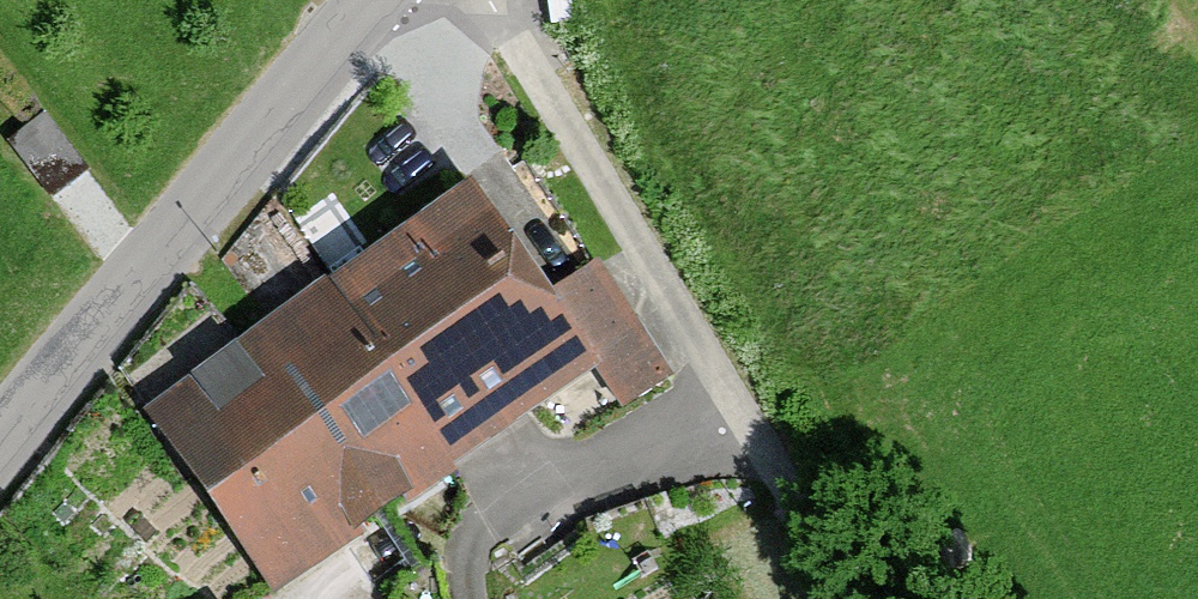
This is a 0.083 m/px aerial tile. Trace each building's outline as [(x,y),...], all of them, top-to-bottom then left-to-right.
[(545,359),(427,203),(129,427),(246,583),(545,359)] [(233,591),(221,598),(239,598),(233,591)]
